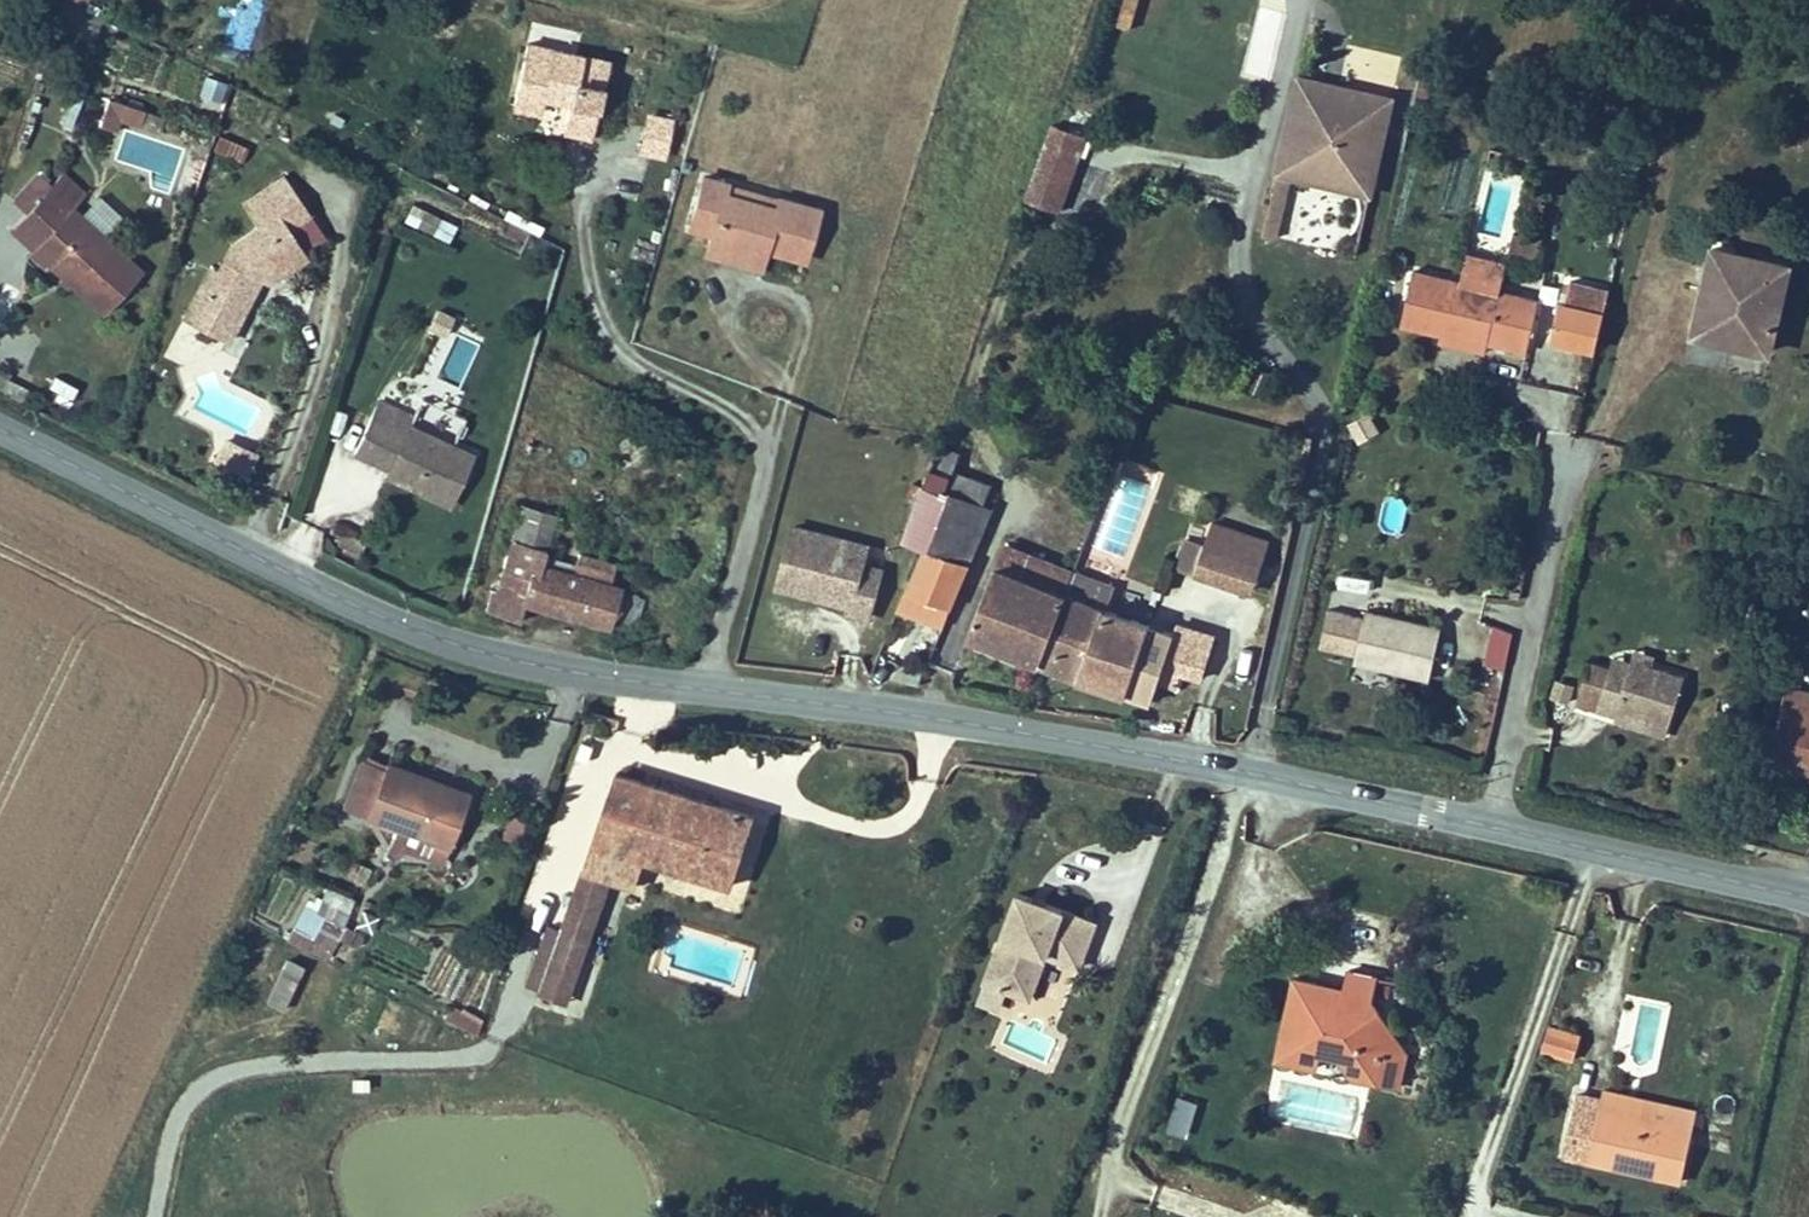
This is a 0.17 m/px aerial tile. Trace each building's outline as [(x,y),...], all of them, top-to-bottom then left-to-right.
[(84,45),(92,15),(72,5),(62,38),(84,45)] [(588,144),(608,68),(528,48),(512,111),(538,118),(543,102),(569,108),(562,136),(588,144)] [(1280,149),(1360,167),(1381,71),(1354,65),(1353,71),(1328,65),(1326,74),(1314,71),(1307,61),(1287,56),(1267,146),(1280,149)] [(1326,74),(1328,65),(1307,61),(1314,71),(1326,74)] [(220,97),(225,78),(203,72),(198,92),(220,97)] [(126,101),(110,95),(100,124),(116,130),(126,101)] [(673,115),(651,109),(641,148),(663,154),(673,115)] [(1078,158),(1086,132),(1049,120),(1023,195),(1045,203),(1061,153),(1078,158)] [(221,134),(215,149),(243,160),(249,145),(221,134)] [(1280,149),(1267,146),(1260,181),(1273,184),(1280,149)] [(1061,209),(1078,158),(1061,153),(1045,203),(1061,209)] [(146,266),(78,210),(92,192),(59,164),(45,181),(10,224),(113,308),(146,266)] [(308,207),(282,169),(240,198),(257,221),(230,239),(218,264),(211,260),(184,313),(226,334),(253,282),(249,279),(254,270),(264,275),(304,247),(286,221),(308,207)] [(729,180),(706,173),(689,223),(711,230),(708,239),(753,254),(756,244),(765,247),(803,259),(819,209),(780,196),(777,206),(725,190),(729,180)] [(1273,184),(1260,181),(1254,208),(1267,211),(1273,184)] [(409,201),(402,219),(450,236),(457,219),(409,201)] [(753,254),(708,239),(705,250),(759,267),(765,247),(756,244),(753,254)] [(1717,316),(1776,327),(1788,257),(1710,244),(1700,292),(1720,297),(1717,316)] [(1531,342),(1535,326),(1554,330),(1600,340),(1608,303),(1562,293),(1543,290),(1543,292),(1502,283),(1508,254),(1473,246),(1467,276),(1416,265),(1407,318),(1448,326),(1444,343),(1487,351),(1490,334),(1531,342)] [(1772,342),(1776,327),(1717,316),(1720,297),(1700,292),(1693,328),(1772,342)] [(453,310),(437,304),(430,323),(446,329),(453,310)] [(390,479),(425,495),(454,508),(477,458),(413,428),(410,435),(401,430),(407,416),(383,404),(359,456),(393,473),(390,479)] [(1370,410),(1347,422),(1357,441),(1380,429),(1370,410)] [(257,449),(229,436),(220,456),(247,469),(257,449)] [(972,563),(992,512),(946,495),(954,470),(925,461),(898,540),(919,546),(972,563)] [(992,512),(1003,486),(954,470),(946,495),(992,512)] [(628,580),(614,576),(619,558),(582,547),(577,565),(549,556),(563,506),(531,495),(502,587),(491,585),(485,606),(538,622),(543,603),(616,623),(628,580)] [(1187,562),(1262,582),(1276,532),(1220,517),(1213,541),(1194,536),(1187,562)] [(786,525),(772,587),(816,597),(818,589),(847,595),(844,609),(865,614),(876,566),(857,563),(862,543),(786,525)] [(1066,590),(1075,567),(1002,544),(971,637),(1040,659),(1066,590)] [(954,609),(972,563),(919,546),(900,592),(954,609)] [(1103,602),(1110,578),(1075,567),(1066,590),(1103,602)] [(1176,625),(1103,602),(1066,590),(1040,659),(1154,695),(1176,625)] [(1355,658),(1432,675),(1443,624),(1366,607),(1365,614),(1329,605),(1321,641),(1357,650),(1355,658)] [(1515,630),(1493,625),(1484,661),(1506,666),(1515,630)] [(1667,730),(1670,720),(1672,721),(1687,670),(1654,659),(1656,651),(1637,644),(1634,654),(1633,658),(1616,653),(1613,662),(1592,656),(1578,699),(1599,705),(1618,711),(1617,715),(1667,730)] [(1791,653),(1796,676),(1808,673),(1808,650),(1791,653)] [(1785,685),(1768,761),(1792,765),(1794,758),(1808,761),(1808,689),(1785,685)] [(453,843),(469,801),(475,788),(440,775),(396,757),(392,767),(361,755),(343,803),(453,843)] [(622,766),(594,841),(583,867),(537,989),(571,1001),(615,877),(649,889),(658,861),(731,885),(757,810),(622,766)] [(287,917),(333,939),(351,900),(303,880),(287,917)] [(1033,990),(1048,946),(1081,957),(1086,944),(1097,912),(1019,884),(988,973),(1023,986),(1033,990)] [(284,1007),(300,959),(280,952),(264,1000),(284,1007)] [(1279,1046),(1276,1056),(1319,1066),(1322,1054),(1324,1046),(1357,1052),(1354,1071),(1377,1076),(1402,1081),(1411,1046),(1404,1033),(1392,1016),(1374,987),(1379,971),(1350,965),(1346,985),(1319,979),(1296,974),(1279,1046)] [(454,1001),(447,1015),(474,1031),(482,1017),(454,1001)] [(1545,1048),(1575,1058),(1584,1034),(1553,1024),(1545,1048)] [(1608,1089),(1606,1099),(1580,1092),(1566,1153),(1684,1181),(1696,1129),(1700,1110),(1608,1089)] [(1202,1099),(1180,1093),(1170,1126),(1193,1133),(1202,1099)]
